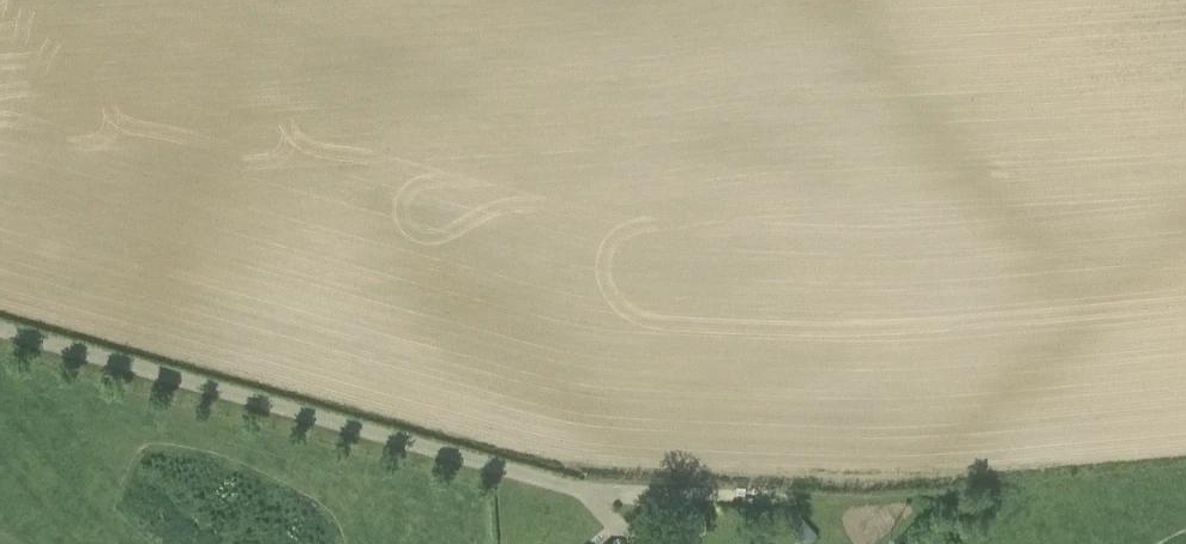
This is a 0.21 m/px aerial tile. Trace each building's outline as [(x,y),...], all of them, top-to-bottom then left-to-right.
[(786,532),(797,543),(807,543),(817,535),(801,517),(786,532)]
